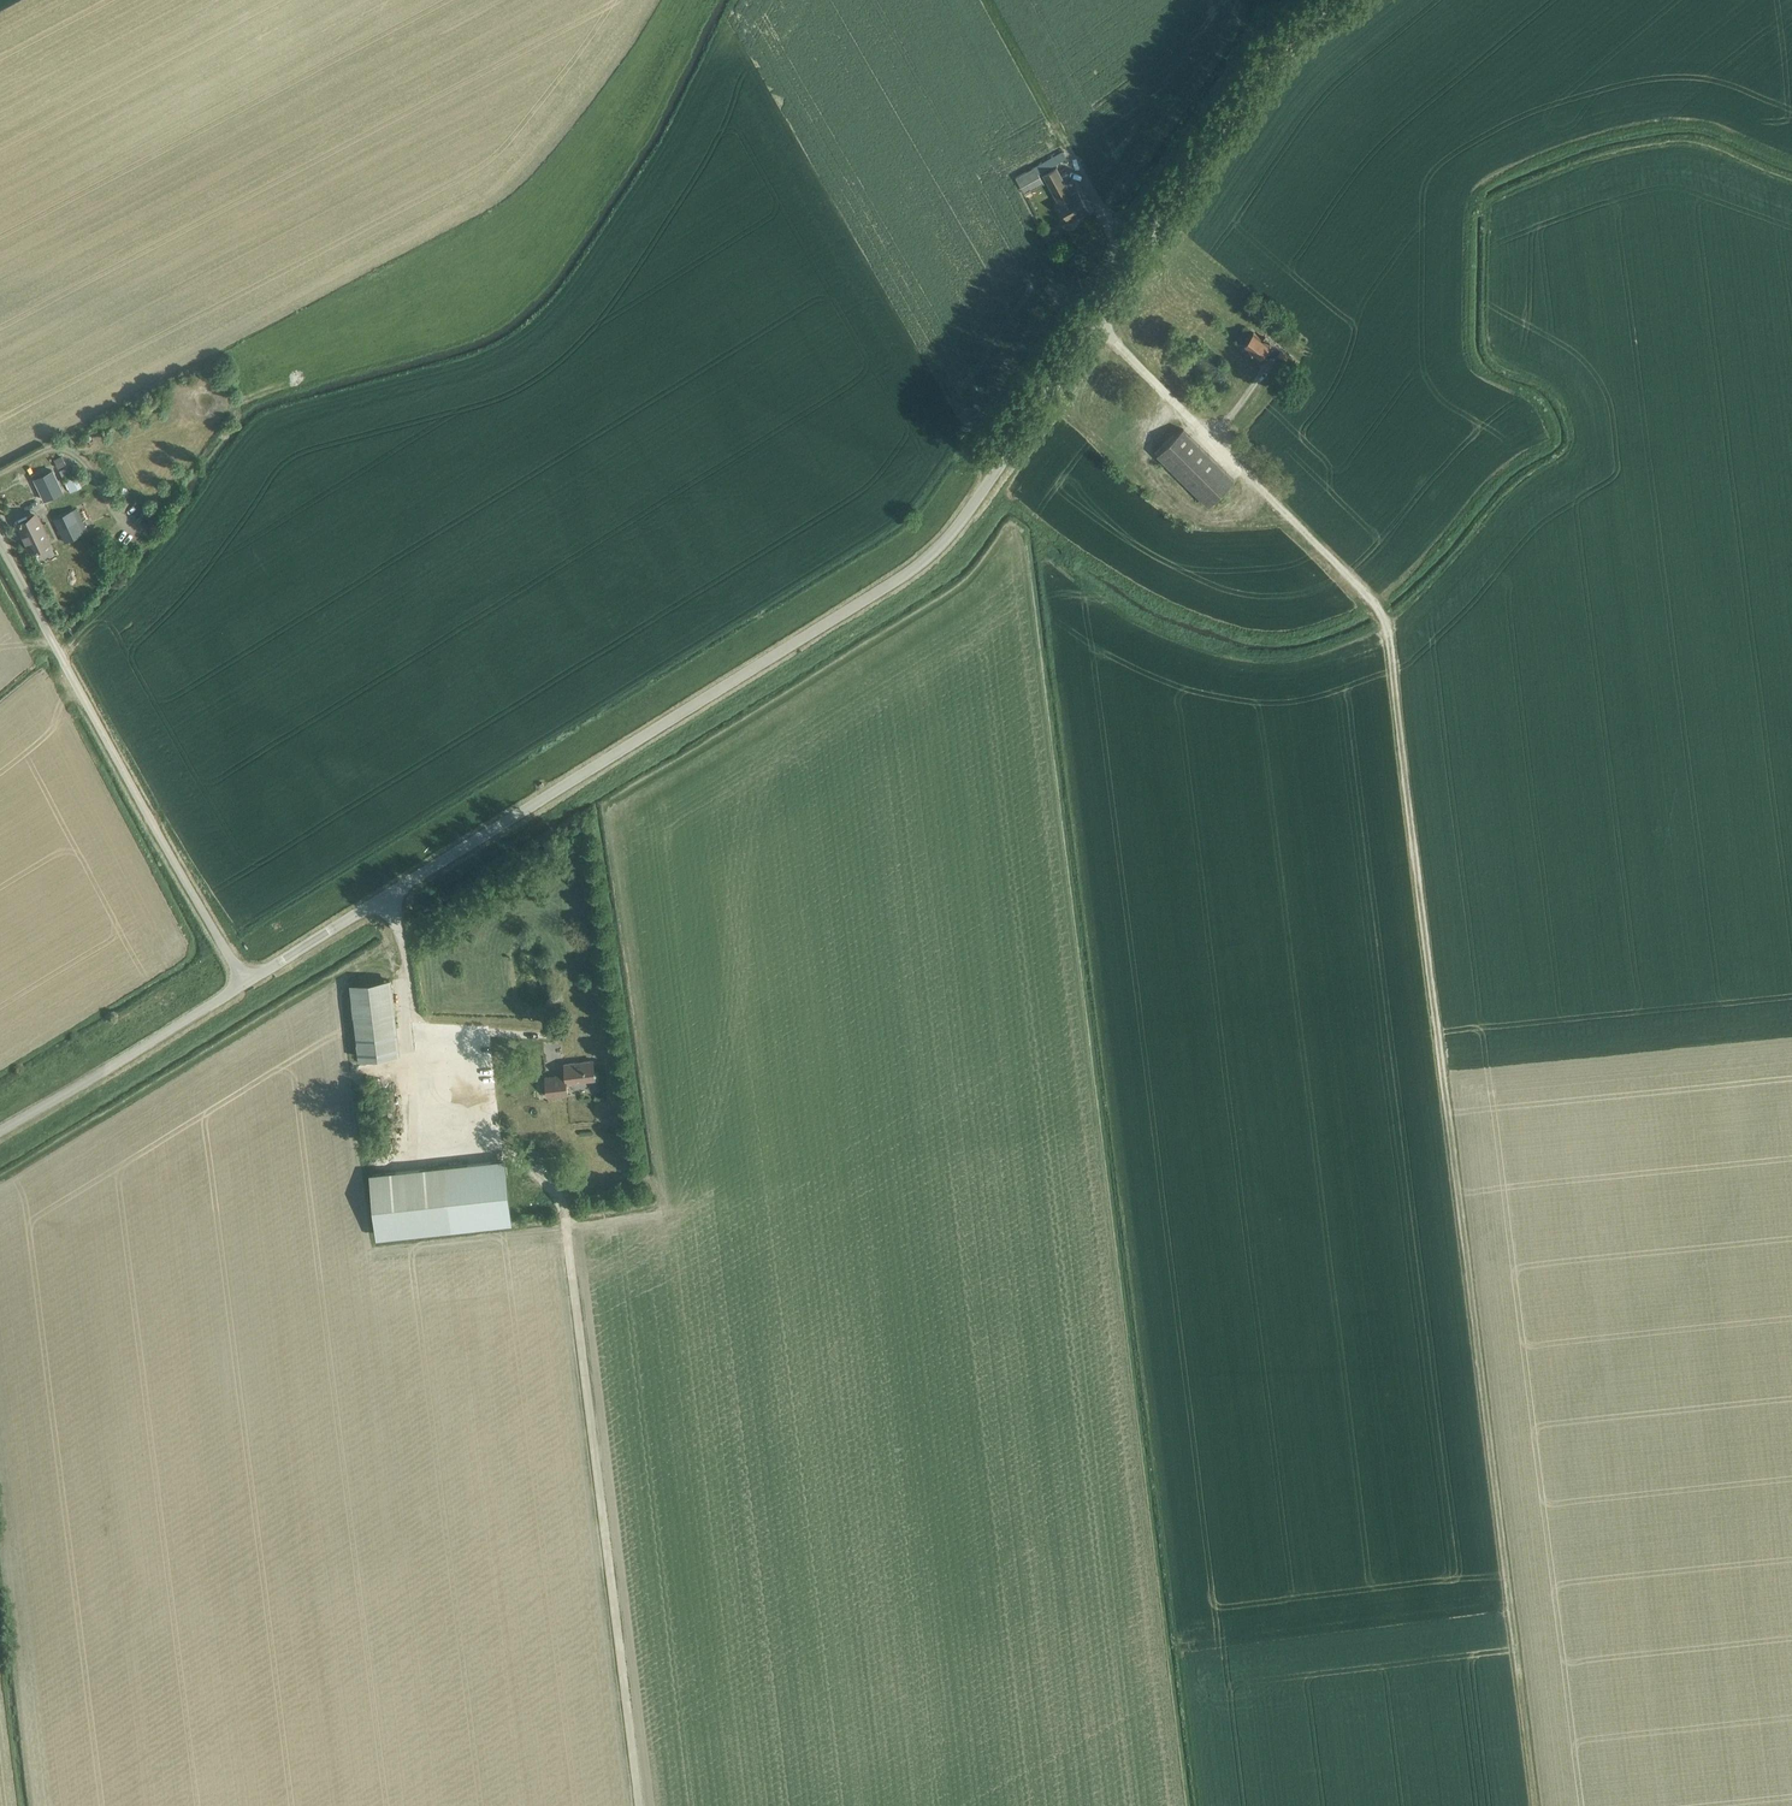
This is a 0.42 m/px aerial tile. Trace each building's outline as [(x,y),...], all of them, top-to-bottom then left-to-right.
[(1039,176),(1034,167),(1016,177),(1021,186),(1039,176)] [(1044,175),(1069,220),(1087,210),(1077,192),(1071,195),(1056,168),(1044,175)] [(1275,355),(1291,368),(1296,362),(1264,336),(1262,339),(1253,331),(1249,336),(1246,336),(1243,340),(1244,343),(1243,344),(1259,357),(1265,349),(1274,357),(1275,355)] [(1156,454),(1208,504),(1233,478),(1181,428),(1156,454)] [(63,478),(69,475),(60,457),(54,460),(63,478)] [(52,470),(32,480),(43,501),(63,492),(52,470)] [(82,533),(71,512),(54,520),(65,542),(82,533)] [(26,516),(15,522),(24,540),(26,539),(31,550),(50,541),(37,515),(28,520),(26,516)] [(360,1058),(399,1053),(391,980),(350,985),(360,1058)] [(595,1078),(593,1060),(564,1064),(566,1074),(546,1077),(548,1096),(569,1093),(567,1083),(585,1081),(585,1079),(595,1078)] [(510,1221),(503,1161),(372,1175),(378,1235),(510,1221)]
